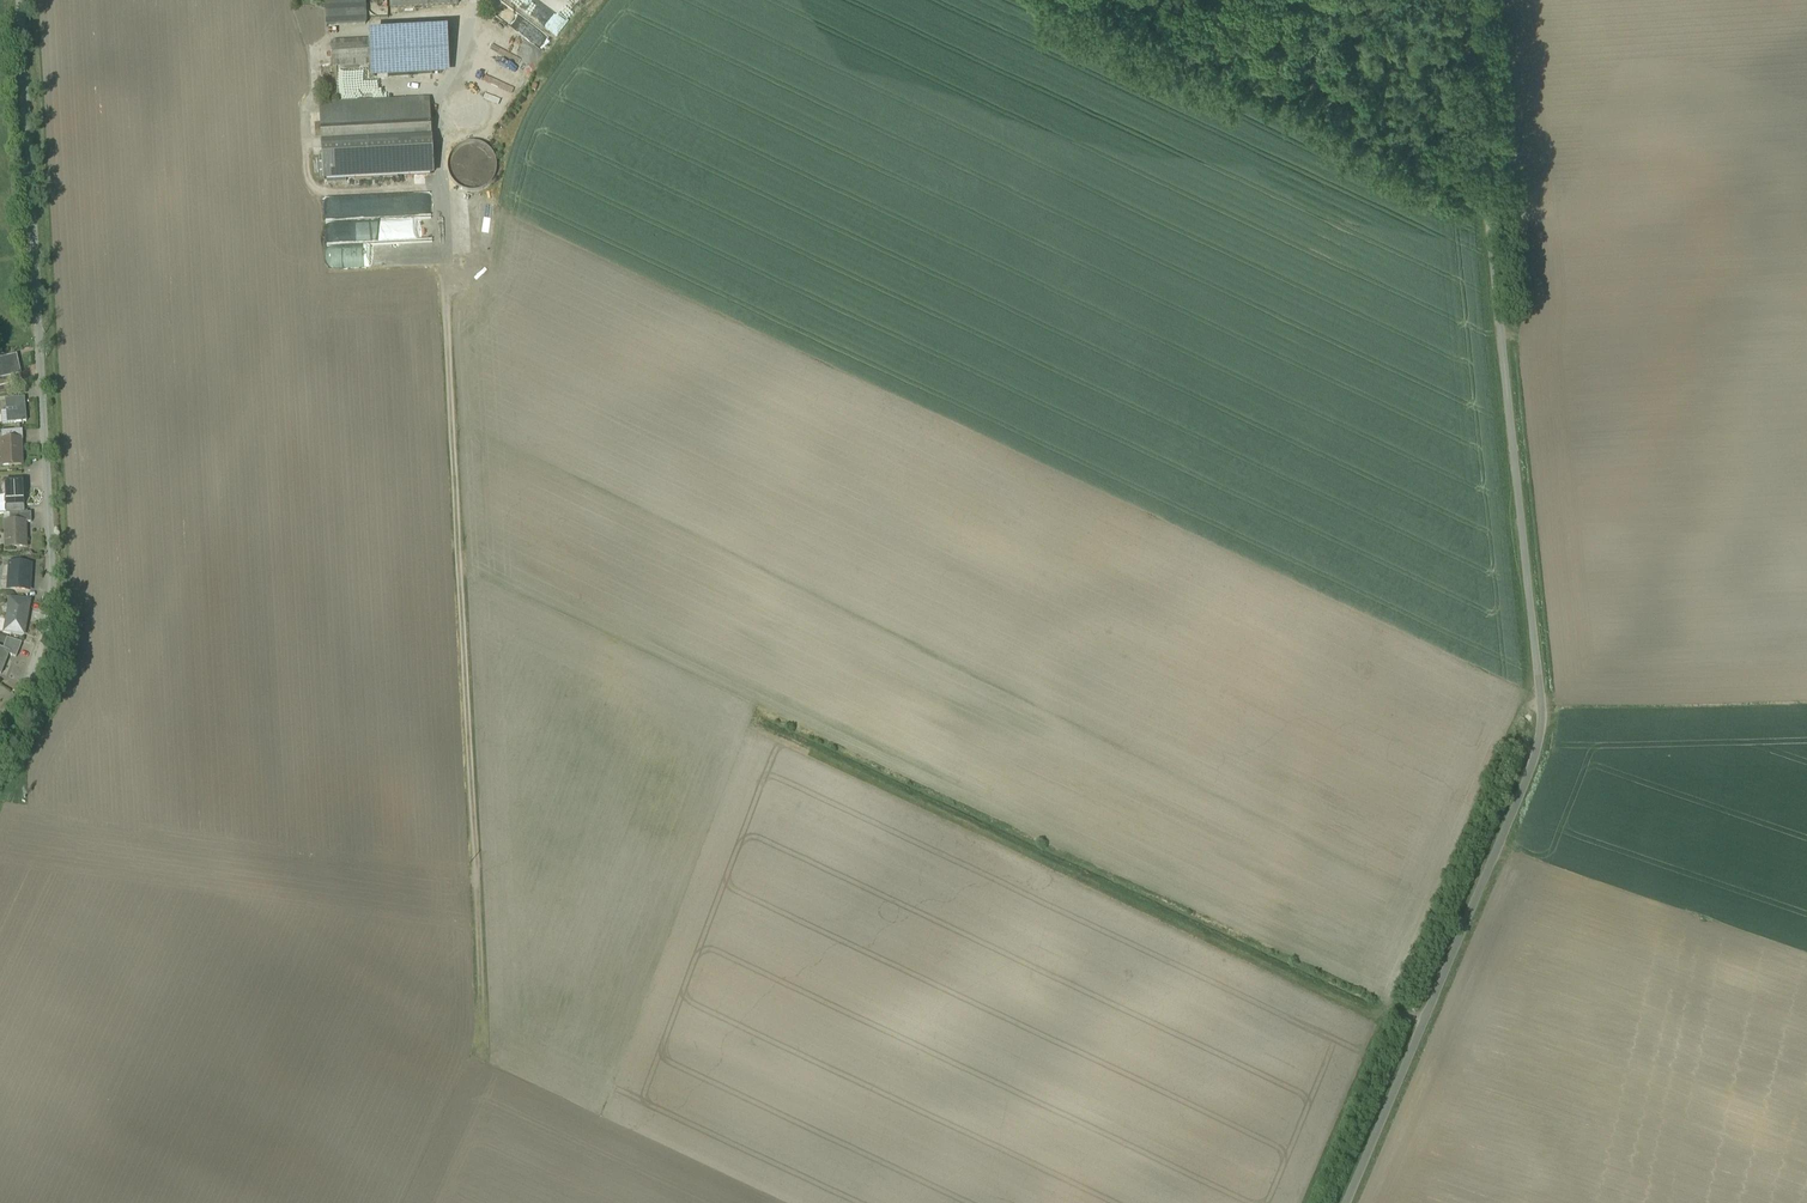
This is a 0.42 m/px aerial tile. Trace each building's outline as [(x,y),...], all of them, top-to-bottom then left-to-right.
[(389,10),(459,6),(459,0),(389,0),(389,10)] [(366,3),(325,5),(327,28),(368,26),(366,3)] [(368,40),(332,42),(333,68),(371,65),(372,80),(450,76),(448,33),(368,37),(368,40)] [(525,71),(486,41),(456,81),(451,88),(459,94),(462,92),(464,91),(467,90),(470,90),(473,90),(476,91),(478,92),(481,93),(482,94),(484,96),(485,98),(487,100),(497,108),(525,71)] [(473,90),(470,90),(467,90),(464,91),(462,92),(459,94),(457,95),(456,97),(454,99),(452,102),(452,104),(451,108),(451,110),(451,112),(452,114),(453,117),(454,119),(455,121),(457,123),(459,125),(462,127),(465,128),(468,128),(471,129),(474,128),(476,128),(479,126),(482,124),(484,123),(485,121),(487,119),(488,117),(489,114),(489,111),(489,109),(489,107),(489,105),(488,103),(487,100),(485,98),(484,96),(482,94),(481,93),(478,92),(476,91),(473,90)] [(430,101),(321,106),(324,180),(433,175),(430,101)] [(448,169),(450,177),(455,184),(462,189),(470,192),(478,191),(486,188),(492,183),(496,176),(498,168),(497,160),(494,153),(488,147),(481,143),(473,142),(465,143),(458,147),(452,153),(449,161),(448,169)] [(0,360),(0,368),(2,378),(2,379),(11,377),(21,374),(17,356),(0,360)] [(2,379),(2,378),(0,379),(0,388),(13,385),(11,377),(2,379)] [(24,398),(6,400),(7,412),(13,411),(14,423),(27,422),(24,398)] [(23,431),(2,432),(2,442),(21,441),(24,441),(23,431)] [(21,441),(2,442),(3,454),(9,454),(9,466),(23,465),(21,441)] [(23,481),(5,482),(5,495),(11,494),(12,506),(24,505),(23,481)] [(24,505),(12,506),(9,506),(9,514),(10,514),(25,514),(25,505),(24,505)] [(25,514),(10,514),(11,523),(26,522),(26,523),(32,523),(32,513),(25,514)] [(11,523),(6,523),(7,536),(13,536),(13,548),(26,547),(26,523),(26,522),(11,523)] [(30,566),(12,565),(11,577),(17,578),(16,590),(28,590),(30,566)] [(31,600),(12,599),(10,608),(29,611),(31,600)] [(29,611),(10,608),(8,620),(14,621),(11,633),(24,635),(29,611)] [(23,643),(8,639),(4,649),(11,652),(10,655),(17,658),(23,643)] [(0,648),(0,674),(2,675),(10,655),(11,652),(4,649),(0,648)]
